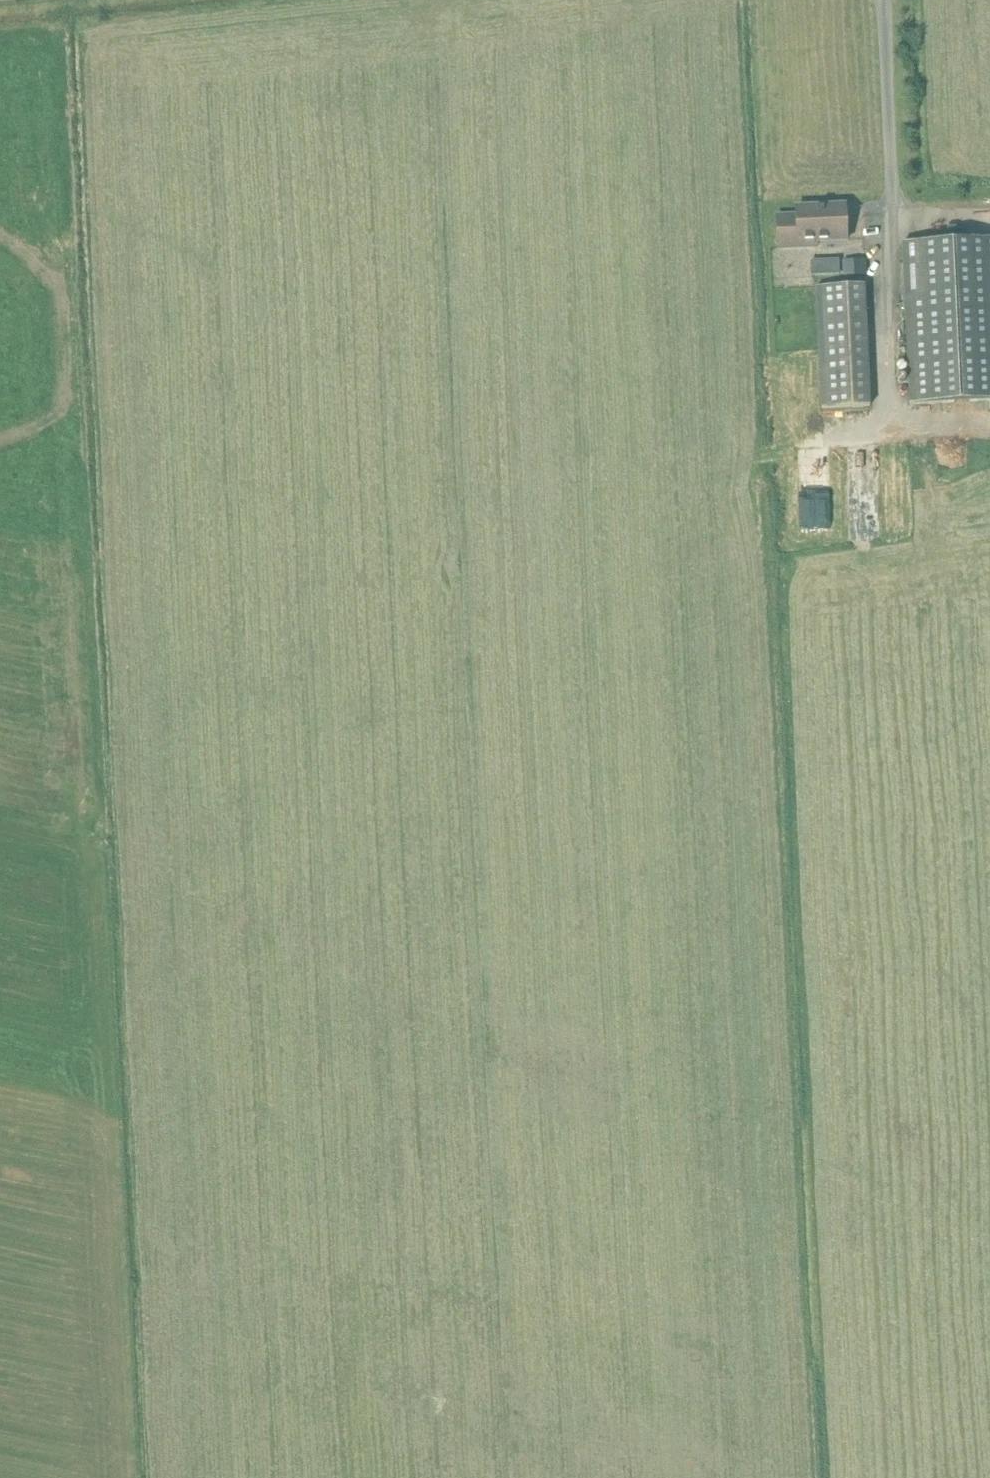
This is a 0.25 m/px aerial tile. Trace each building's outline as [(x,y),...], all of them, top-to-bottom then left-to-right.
[(817,247),(817,241),(847,240),(846,205),(813,207),(814,221),(810,221),(810,228),(805,228),(805,232),(804,232),(804,236),(806,236),(807,247),(817,247)] [(778,248),(807,247),(806,236),(804,236),(804,232),(805,232),(805,228),(810,228),(810,221),(814,221),(813,207),(796,208),(797,216),(777,216),(778,248)] [(910,404),(989,400),(989,239),(903,242),(910,404)] [(840,258),(811,260),(811,275),(840,274),(840,258)] [(866,259),(843,259),(844,276),(867,275),(866,259)] [(817,287),(818,307),(822,408),(870,406),(865,284),(817,287)]
